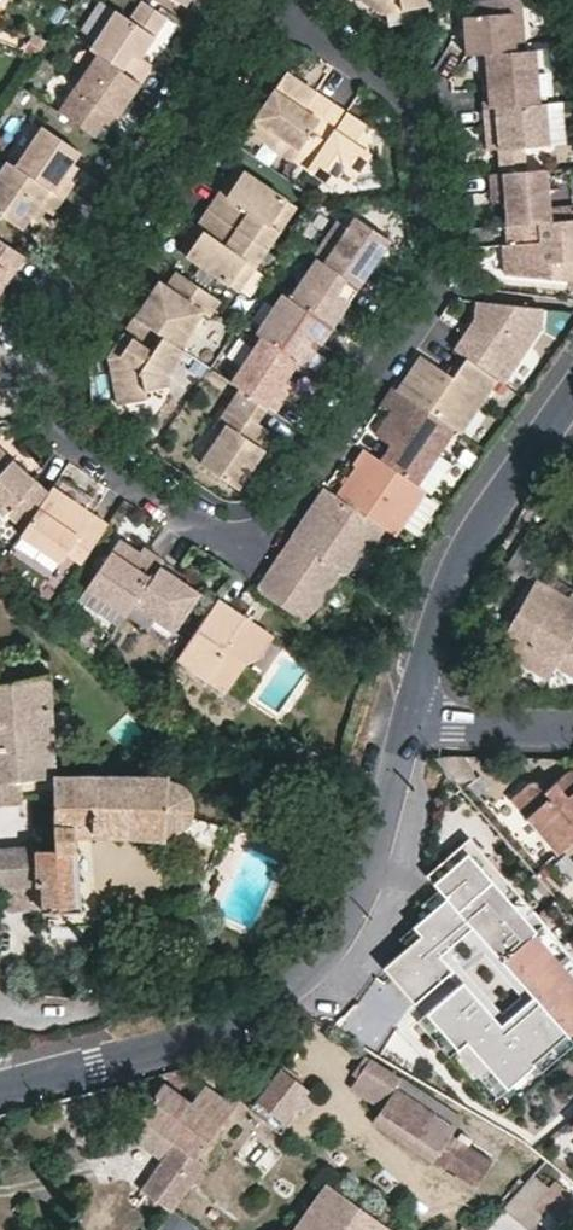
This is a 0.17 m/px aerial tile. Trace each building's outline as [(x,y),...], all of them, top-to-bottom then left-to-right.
[(143,0),(134,0),(124,15),(110,6),(85,45),(86,45),(135,79),(136,79),(148,61),(136,53),(162,13),(143,0)] [(379,11),(423,2),(423,0),(363,0),(379,11)] [(517,0),(470,0),(472,12),(460,13),(463,52),(476,50),(482,50),(522,46),(517,0)] [(135,79),(86,45),(67,73),(70,84),(54,108),(90,132),(100,117),(106,121),(135,79)] [(479,89),(481,104),(537,99),(531,45),(522,46),(482,50),(485,88),(479,89)] [(482,50),(476,50),(479,89),(485,88),(482,50)] [(330,97),(284,65),(252,112),(269,124),(261,135),(289,155),(289,154),(330,97)] [(365,121),(330,97),(289,154),(327,181),(335,170),(349,180),(373,176),(369,150),(352,138),(365,121)] [(537,99),(481,104),(484,125),(495,124),(499,169),(523,168),(520,143),(545,140),(541,98),(537,99)] [(269,124),(252,112),(244,123),(261,135),(269,124)] [(39,121),(11,163),(58,194),(70,177),(67,175),(61,171),(71,157),(78,146),(39,121)] [(497,145),(495,124),(484,125),(485,146),(497,145)] [(2,157),(0,159),(0,214),(16,226),(24,214),(33,201),(40,207),(47,211),(57,194),(11,163),(2,157)] [(76,161),(71,157),(61,171),(67,175),(76,161)] [(547,217),(543,166),(523,168),(499,169),(486,171),(488,191),(501,190),(502,199),(504,221),(532,219),(547,217)] [(235,168),(218,194),(222,197),(240,172),(235,168)] [(218,194),(208,208),(266,247),(276,233),(267,227),(283,201),(240,172),(222,197),(218,194)] [(502,199),(501,190),(488,191),(489,200),(502,199)] [(40,207),(33,201),(24,214),(32,219),(40,207)] [(267,227),(276,233),(294,207),(283,201),(267,227)] [(266,247),(208,208),(194,229),(199,233),(183,256),(226,286),(243,263),(251,268),(266,247)] [(547,217),(532,219),(533,238),(517,240),(520,272),(572,279),(572,215),(547,217)] [(390,240),(354,216),(347,226),(337,219),(312,255),(317,259),(359,286),(390,240)] [(199,233),(194,229),(178,253),(183,256),(199,233)] [(0,239),(0,267),(6,271),(19,252),(0,239)] [(290,297),(332,326),(359,286),(317,259),(290,297)] [(235,292),(251,268),(243,263),(226,286),(235,292)] [(157,282),(133,316),(176,346),(198,313),(206,317),(218,300),(175,270),(163,287),(157,282)] [(294,359),(304,366),(310,357),(306,353),(314,341),(319,345),(332,326),(290,297),(284,294),(257,333),(294,359)] [(537,305),(473,297),(471,317),(461,331),(451,347),(463,355),(491,374),(499,380),(537,324),(537,305)] [(164,377),(183,351),(176,346),(133,316),(121,334),(128,339),(117,355),(106,357),(114,403),(144,399),(143,391),(166,387),(164,377)] [(294,359),(257,333),(255,333),(224,378),(236,386),(263,405),(271,410),(283,393),(275,387),(280,379),(294,359)] [(306,353),(310,357),(319,345),(314,341),(306,353)] [(491,374),(463,355),(450,374),(419,352),(414,358),(394,387),(453,427),(454,428),(491,374)] [(288,384),(280,379),(275,387),(283,393),(288,384)] [(387,443),(378,457),(416,482),(453,427),(394,387),(389,383),(378,400),(390,409),(378,427),(379,438),(387,443)] [(251,424),(263,405),(236,386),(209,427),(214,431),(193,463),(231,488),(258,451),(251,447),(260,432),(251,424)] [(416,482),(378,457),(361,445),(350,461),(353,463),(333,491),(375,520),(391,531),(422,486),(416,482)] [(0,448),(0,509),(1,507),(20,525),(43,489),(0,448)] [(20,525),(15,531),(55,558),(62,549),(77,559),(103,519),(47,483),(43,489),(20,525)] [(375,520),(333,491),(322,483),(304,509),(302,512),(307,516),(304,521),(299,517),(288,533),(333,564),(336,566),(348,549),(354,552),(375,520)] [(307,516),(302,512),(299,517),(304,521),(307,516)] [(554,530),(547,520),(539,526),(545,536),(554,530)] [(533,579),(554,546),(529,529),(508,563),(533,579)] [(333,564),(288,533),(268,562),(255,581),(256,587),(304,619),(316,600),(333,564)] [(159,557),(140,545),(137,550),(115,535),(82,584),(122,611),(159,557)] [(196,590),(175,576),(178,571),(159,557),(122,611),(143,625),(150,615),(170,628),(196,590)] [(561,583),(554,573),(546,578),(553,588),(561,583)] [(563,618),(566,611),(572,616),(572,598),(571,602),(542,584),(501,647),(549,677),(572,641),(572,624),(563,618)] [(265,631),(212,594),(172,654),(220,687),(240,660),(250,653),(265,631)] [(23,722),(49,721),(50,734),(69,733),(67,709),(47,709),(44,673),(0,682),(0,722),(23,722)] [(26,778),(52,777),(52,770),(50,734),(49,721),(23,722),(26,778)] [(21,802),(20,778),(26,778),(23,722),(0,722),(0,803),(21,802)] [(54,832),(77,832),(85,832),(86,836),(92,836),(93,833),(117,833),(118,836),(127,836),(128,832),(153,832),(153,838),(167,839),(168,829),(178,827),(180,825),(184,823),(187,819),(190,816),(191,814),(193,809),(193,805),(193,800),(192,796),(191,793),(189,790),(188,788),(185,785),(183,783),(179,780),(175,779),(172,778),(169,777),(163,778),(130,776),(130,772),(122,772),(121,776),(96,775),(95,771),(89,771),(89,775),(61,774),(60,770),(52,770),(52,777),(54,832)] [(568,797),(572,793),(572,775),(571,773),(560,776),(538,796),(531,787),(524,787),(505,804),(553,858),(562,850),(572,839),(572,803),(568,797)] [(78,911),(77,832),(54,832),(55,848),(42,848),(43,884),(40,885),(40,910),(63,911),(64,920),(83,920),(83,912),(78,911)] [(562,850),(572,862),(572,839),(562,850)] [(466,842),(461,847),(453,855),(424,881),(445,903),(413,933),(421,941),(384,975),(427,1021),(428,1020),(460,1054),(459,1055),(484,1083),(494,1074),(511,1093),(538,1068),(537,1066),(569,1036),(570,1038),(572,1035),(572,974),(566,967),(572,960),(572,957),(466,842)] [(453,855),(461,847),(456,842),(448,850),(453,855)] [(0,849),(0,886),(40,885),(43,884),(42,848),(0,849)] [(40,910),(40,885),(0,886),(0,911),(40,910)] [(428,1020),(427,1021),(420,1027),(452,1061),(459,1055),(460,1054),(428,1020)] [(538,1068),(544,1074),(572,1048),(572,1041),(570,1038),(569,1036),(537,1066),(538,1068)] [(441,1148),(437,1157),(480,1183),(496,1158),(469,1143),(473,1136),(465,1131),(460,1137),(452,1131),(456,1124),(420,1103),(425,1092),(370,1058),(353,1085),(383,1103),(379,1110),(441,1148)] [(283,1073),(260,1105),(287,1123),(309,1092),(283,1073)] [(501,1102),(511,1093),(494,1074),(484,1083),(501,1102)] [(245,1097),(229,1085),(222,1096),(206,1084),(193,1102),(165,1083),(139,1116),(149,1124),(177,1144),(165,1161),(143,1189),(172,1212),(207,1164),(200,1159),(245,1097)] [(420,1103),(456,1124),(462,1114),(425,1092),(420,1103)] [(379,1110),(372,1121),(434,1160),(437,1157),(441,1148),(379,1110)] [(177,1144),(149,1124),(137,1140),(165,1161),(177,1144)] [(498,1209),(521,1229),(531,1229),(539,1220),(564,1194),(550,1183),(545,1190),(528,1176),(498,1209)] [(332,1193),(322,1185),(289,1229),(305,1229),(332,1193)] [(332,1193),(305,1229),(369,1229),(374,1224),(332,1193)] [(564,1194),(539,1220),(552,1229),(572,1229),(572,1201),(564,1194)]
